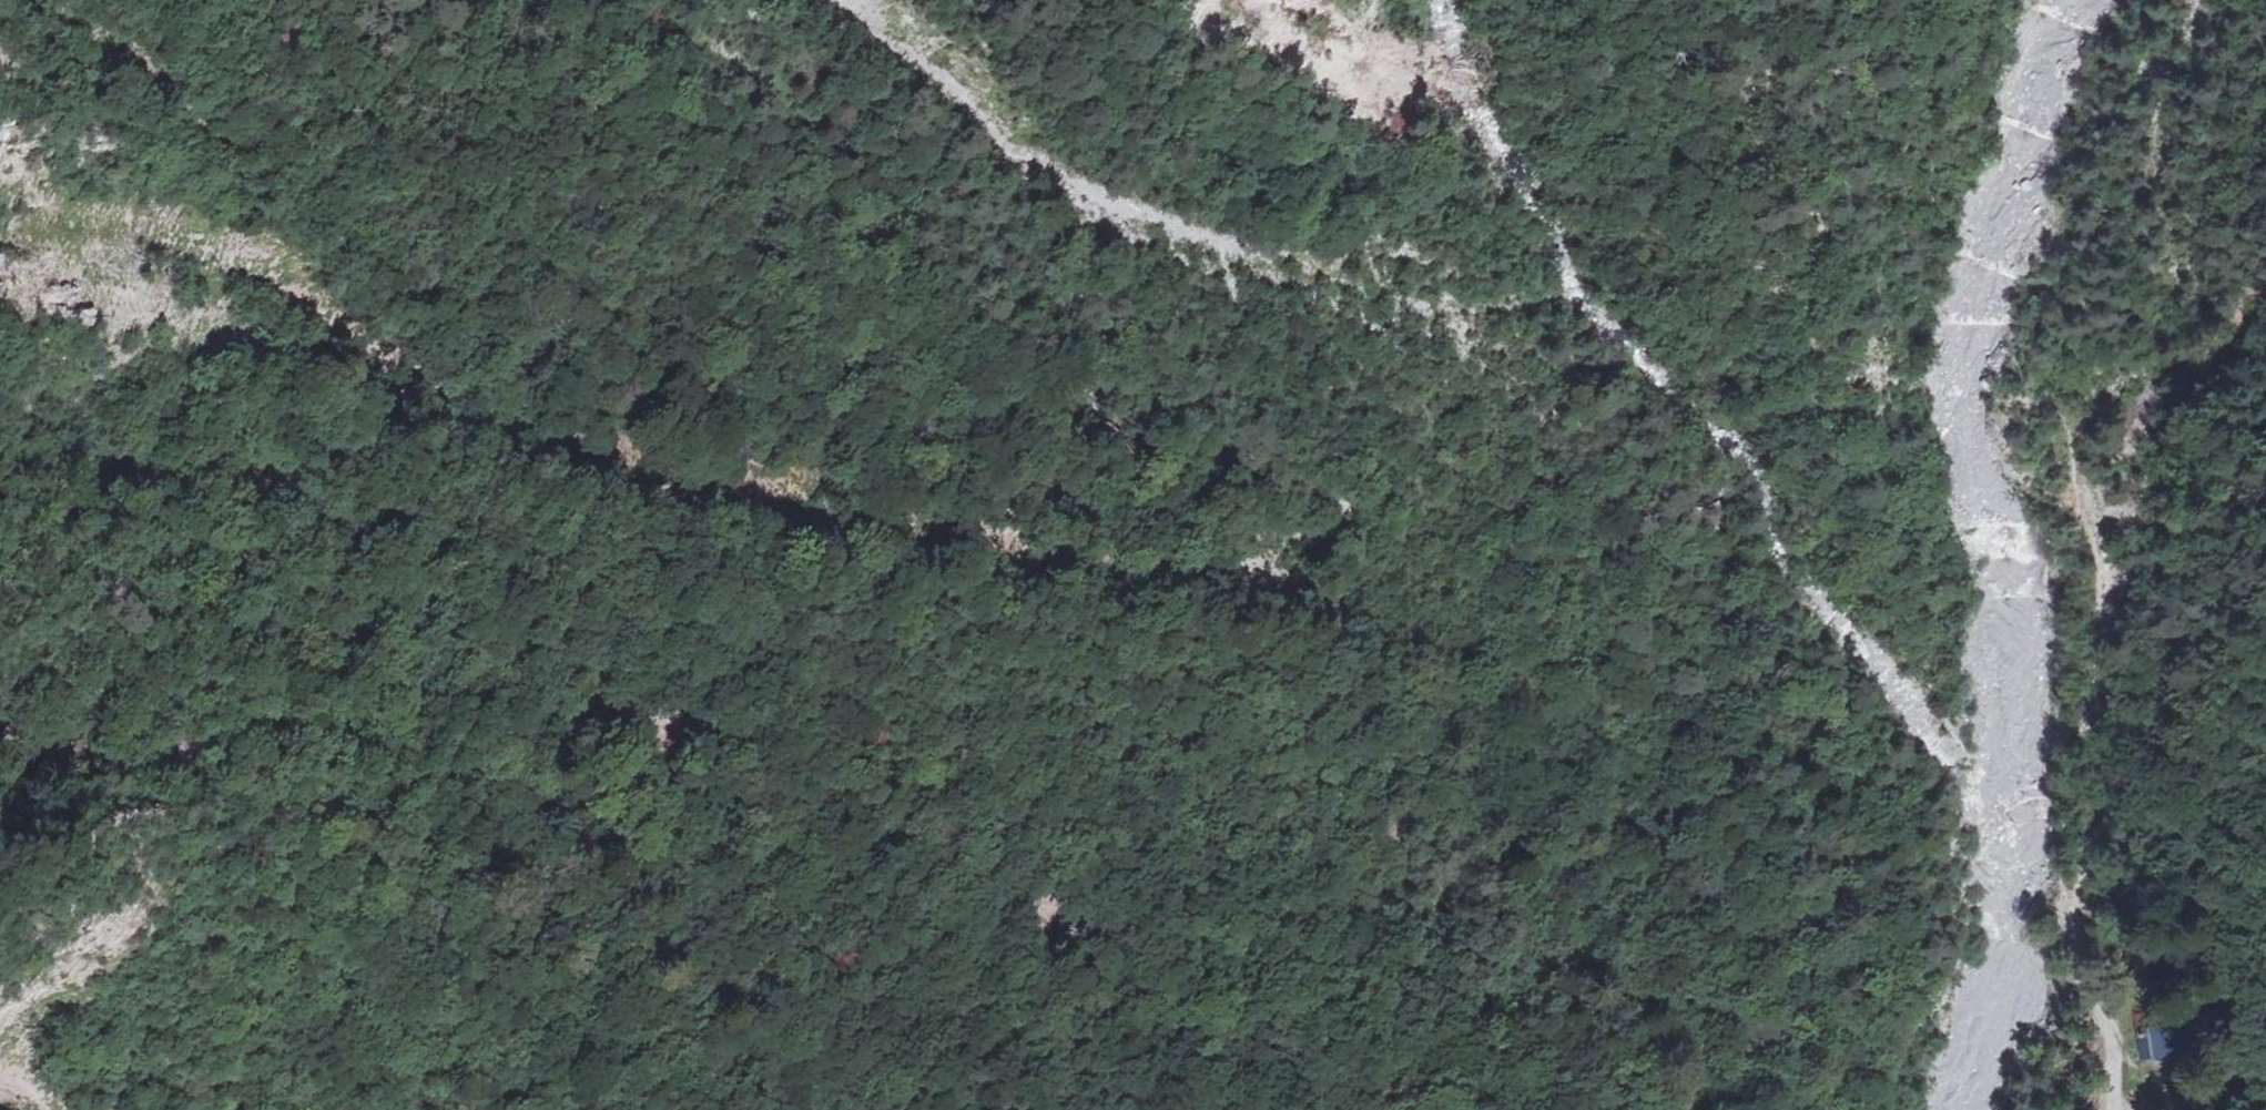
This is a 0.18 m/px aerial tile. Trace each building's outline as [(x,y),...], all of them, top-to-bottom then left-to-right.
[(2175,1053),(2174,1011),(2132,1011),(2135,1055),(2175,1053)]
